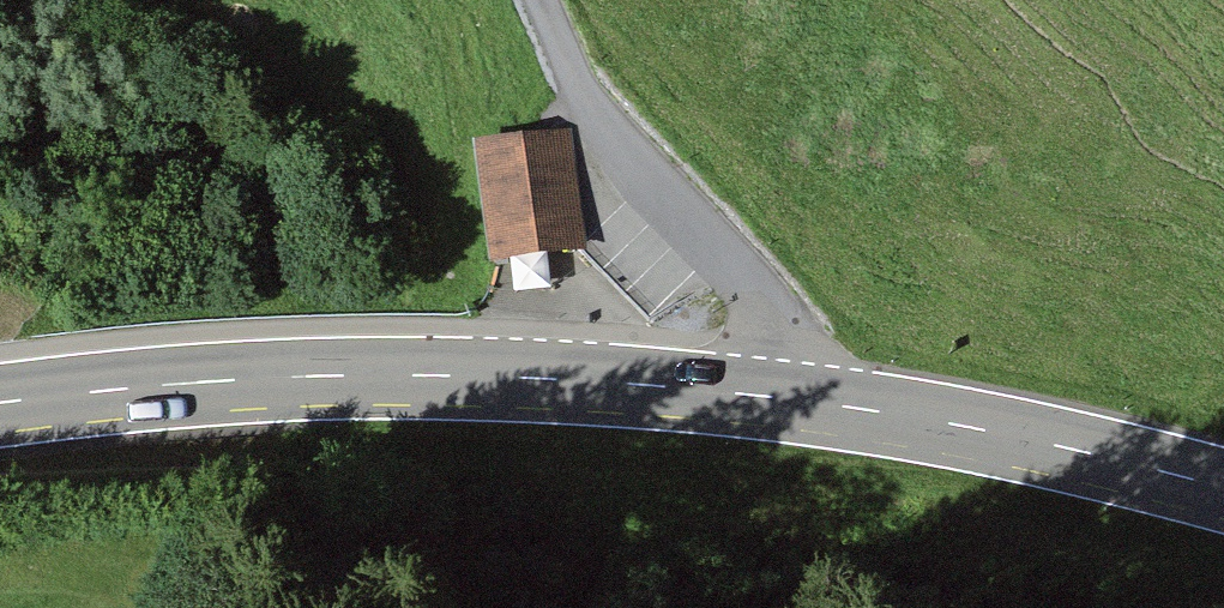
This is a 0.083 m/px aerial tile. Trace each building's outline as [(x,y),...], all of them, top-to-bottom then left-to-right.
[(581,242),(567,134),(482,145),(496,253),(581,242)]
